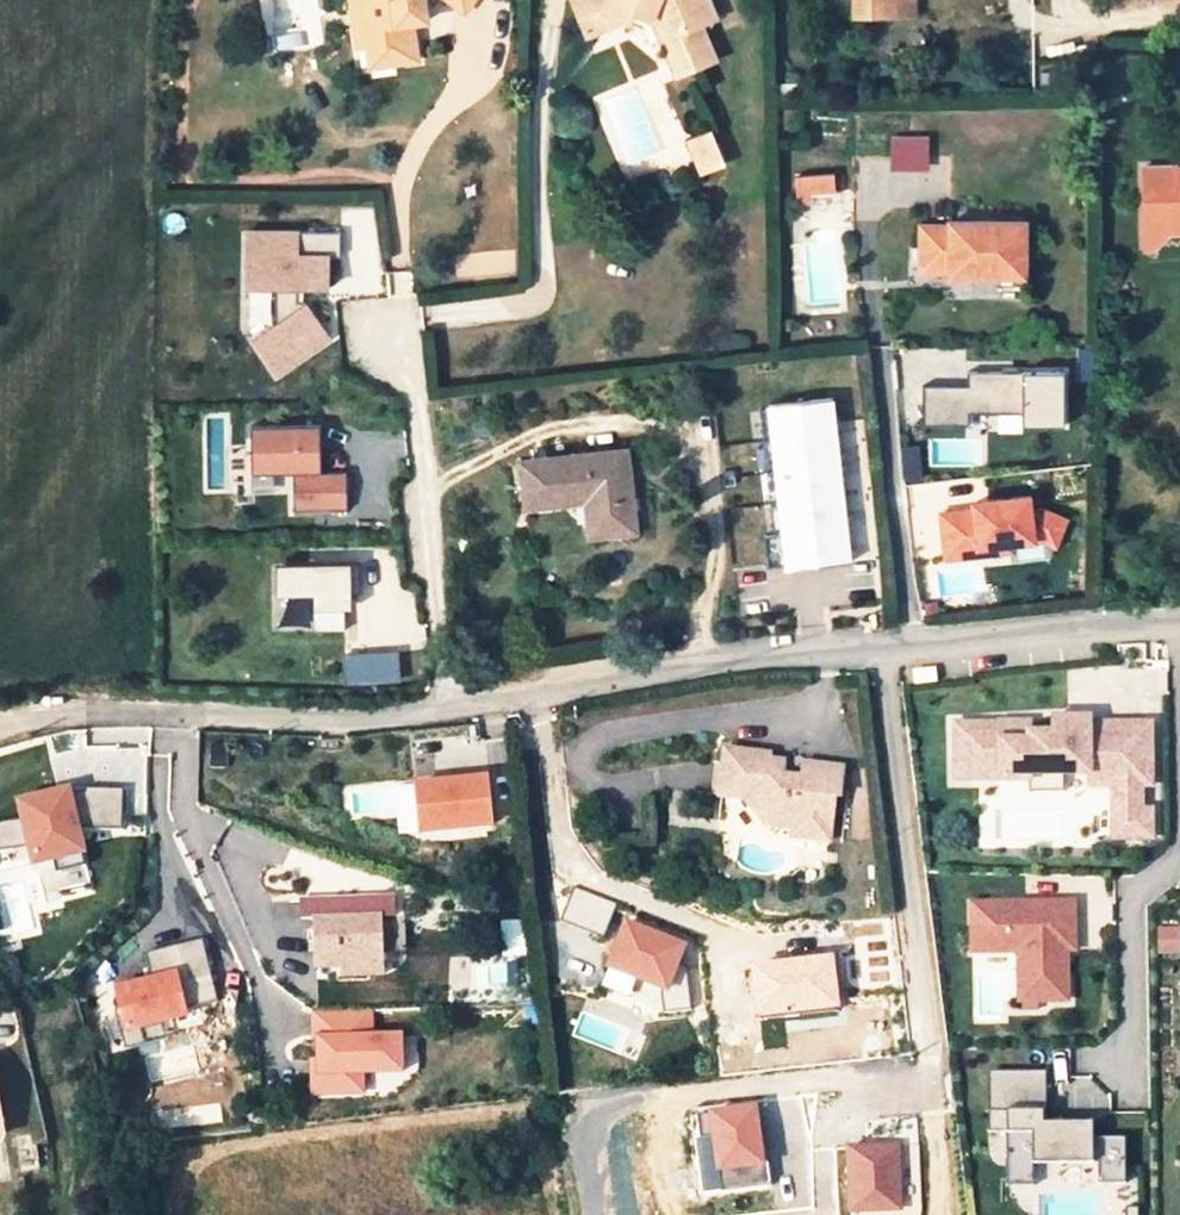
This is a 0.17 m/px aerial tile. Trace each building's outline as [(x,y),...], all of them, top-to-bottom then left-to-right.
[(358,14),(369,12),(374,46),(395,43),(398,64),(422,61),(416,25),(416,22),(409,22),(408,16),(416,5),(429,3),(429,0),(355,0),(358,14)] [(461,7),(467,12),(476,0),(465,0),(461,7)] [(583,26),(608,14),(626,24),(631,27),(637,15),(638,14),(652,22),(661,43),(667,40),(673,52),(668,60),(676,78),(717,60),(702,24),(717,17),(710,0),(573,0),(583,26)] [(857,13),(900,12),(900,0),(856,0),(857,13)] [(916,0),(900,0),(900,12),(917,12),(916,0)] [(409,22),(416,22),(416,25),(431,23),(429,3),(416,5),(408,16),(409,22)] [(374,46),(369,12),(358,14),(355,14),(361,48),(374,46)] [(583,26),(589,41),(626,24),(608,14),(583,26)] [(398,64),(395,43),(374,46),(376,67),(398,64)] [(726,163),(712,132),(690,142),(702,173),(726,163)] [(928,138),(893,138),(893,157),(928,157),(928,138)] [(1147,169),(1147,234),(1179,234),(1179,169),(1147,169)] [(834,174),(795,177),(796,194),(808,193),(835,191),(834,174)] [(808,193),(796,194),(797,203),(809,202),(808,193)] [(921,227),(921,272),(950,272),(950,276),(1025,277),(1025,223),(950,222),(950,227),(921,227)] [(341,232),(248,231),(247,287),(276,288),(275,325),(254,339),(277,373),(329,338),(304,301),(297,302),(297,288),(328,288),(328,257),(341,257),(341,232)] [(967,387),(923,386),(922,427),(968,426),(968,414),(1022,413),(1022,426),(1065,425),(1064,371),(967,373),(967,387)] [(772,435),(787,568),(851,561),(833,398),(769,405),(772,435)] [(319,425),(250,427),(252,475),(293,474),(294,510),(347,509),(346,470),(320,471),(319,425)] [(627,450),(617,451),(620,472),(630,471),(627,450)] [(591,536),(637,533),(631,479),(612,481),(611,473),(620,472),(617,451),(521,461),(526,507),(588,501),(591,536)] [(630,471),(620,472),(611,473),(612,481),(631,479),(630,471)] [(973,511),(941,515),(945,559),(979,556),(978,548),(1042,541),(1055,547),(1065,521),(1039,510),(1030,511),(1028,498),(973,504),(973,511)] [(359,563),(284,563),(285,594),(313,594),(313,630),(342,630),(342,608),(351,608),(351,594),(360,594),(359,563)] [(396,653),(362,654),(364,681),(398,679),(396,653)] [(362,654),(344,655),(346,682),(364,681),(362,654)] [(937,669),(914,671),(916,684),(938,681),(937,669)] [(1000,723),(956,723),(957,773),(978,773),(978,778),(1001,778),(1001,780),(1030,779),(1031,779),(1031,774),(1065,774),(1090,773),(1091,773),(1091,770),(1127,769),(1127,772),(1152,771),(1152,725),(1107,725),(1107,723),(1090,723),(1076,723),(1069,717),(1054,717),(1054,731),(1031,731),(1030,721),(1000,721),(1000,723)] [(770,756),(726,751),(721,795),(747,798),(764,822),(795,826),(794,837),(829,841),(834,796),(839,796),(842,769),(805,765),(804,777),(784,775),(768,773),(770,761),(770,756)] [(785,763),(770,761),(768,773),(784,775),(785,763)] [(1091,773),(1090,773),(1090,785),(1114,785),(1114,838),(1129,838),(1128,817),(1126,817),(1126,810),(1142,810),(1141,785),(1152,785),(1152,771),(1127,772),(1127,769),(1091,770),(1091,773)] [(1065,774),(1031,774),(1031,779),(1030,779),(1030,792),(1065,791),(1065,774)] [(492,826),(486,778),(416,786),(422,834),(492,826)] [(77,829),(123,830),(124,788),(85,787),(85,791),(85,799),(70,799),(68,791),(20,803),(24,818),(0,822),(0,850),(31,846),(35,863),(53,859),(56,873),(86,866),(77,829)] [(85,799),(85,791),(68,791),(70,799),(85,799)] [(1142,810),(1126,810),(1126,817),(1128,817),(1129,838),(1153,837),(1152,809),(1142,810)] [(604,936),(616,904),(575,888),(562,920),(604,936)] [(317,967),(341,966),(341,959),(382,958),(381,917),(394,917),(394,896),(352,898),(353,903),(341,903),(341,899),(301,900),(302,919),(315,918),(317,967)] [(1074,901),(972,902),(973,950),(1020,950),(1020,1000),(1068,1000),(1067,949),(1067,940),(1062,940),(1061,928),(1075,927),(1074,901)] [(687,944),(624,920),(605,967),(668,991),(687,944)] [(1075,927),(1061,928),(1062,940),(1067,940),(1067,949),(1075,949),(1075,927)] [(1179,929),(1160,929),(1160,952),(1179,951),(1179,929)] [(187,1015),(185,1010),(219,1001),(203,938),(145,952),(152,980),(117,989),(121,1006),(127,1030),(164,1021),(187,1015)] [(833,956),(751,964),(756,1018),(839,1010),(833,956)] [(382,958),(341,959),(341,966),(342,976),(383,975),(382,958)] [(127,1030),(121,1006),(115,1008),(126,1049),(168,1038),(164,1021),(127,1030)] [(401,1035),(372,1036),(371,1010),(313,1012),(314,1038),(318,1038),(318,1060),(319,1071),(312,1071),(313,1094),(348,1093),(347,1083),(356,1073),(362,1072),(402,1071),(401,1035)] [(1047,1070),(988,1071),(988,1132),(1006,1132),(1006,1160),(1032,1160),(1032,1164),(1033,1164),(1094,1164),(1094,1163),(1099,1163),(1099,1185),(1126,1184),(1126,1138),(1094,1139),(1094,1122),(1047,1122),(1044,1122),(1044,1111),(1047,1111),(1047,1070)] [(347,1083),(348,1093),(363,1092),(362,1072),(356,1073),(347,1083)] [(696,1138),(702,1195),(771,1188),(765,1131),(760,1132),(758,1107),(711,1112),(713,1136),(696,1138)] [(853,1212),(853,1214),(921,1214),(922,1214),(920,1144),(902,1145),(902,1140),(850,1141),(851,1212),(853,1212)] [(1032,1160),(1006,1160),(1007,1185),(1034,1185),(1033,1164),(1032,1164),(1032,1160)]
